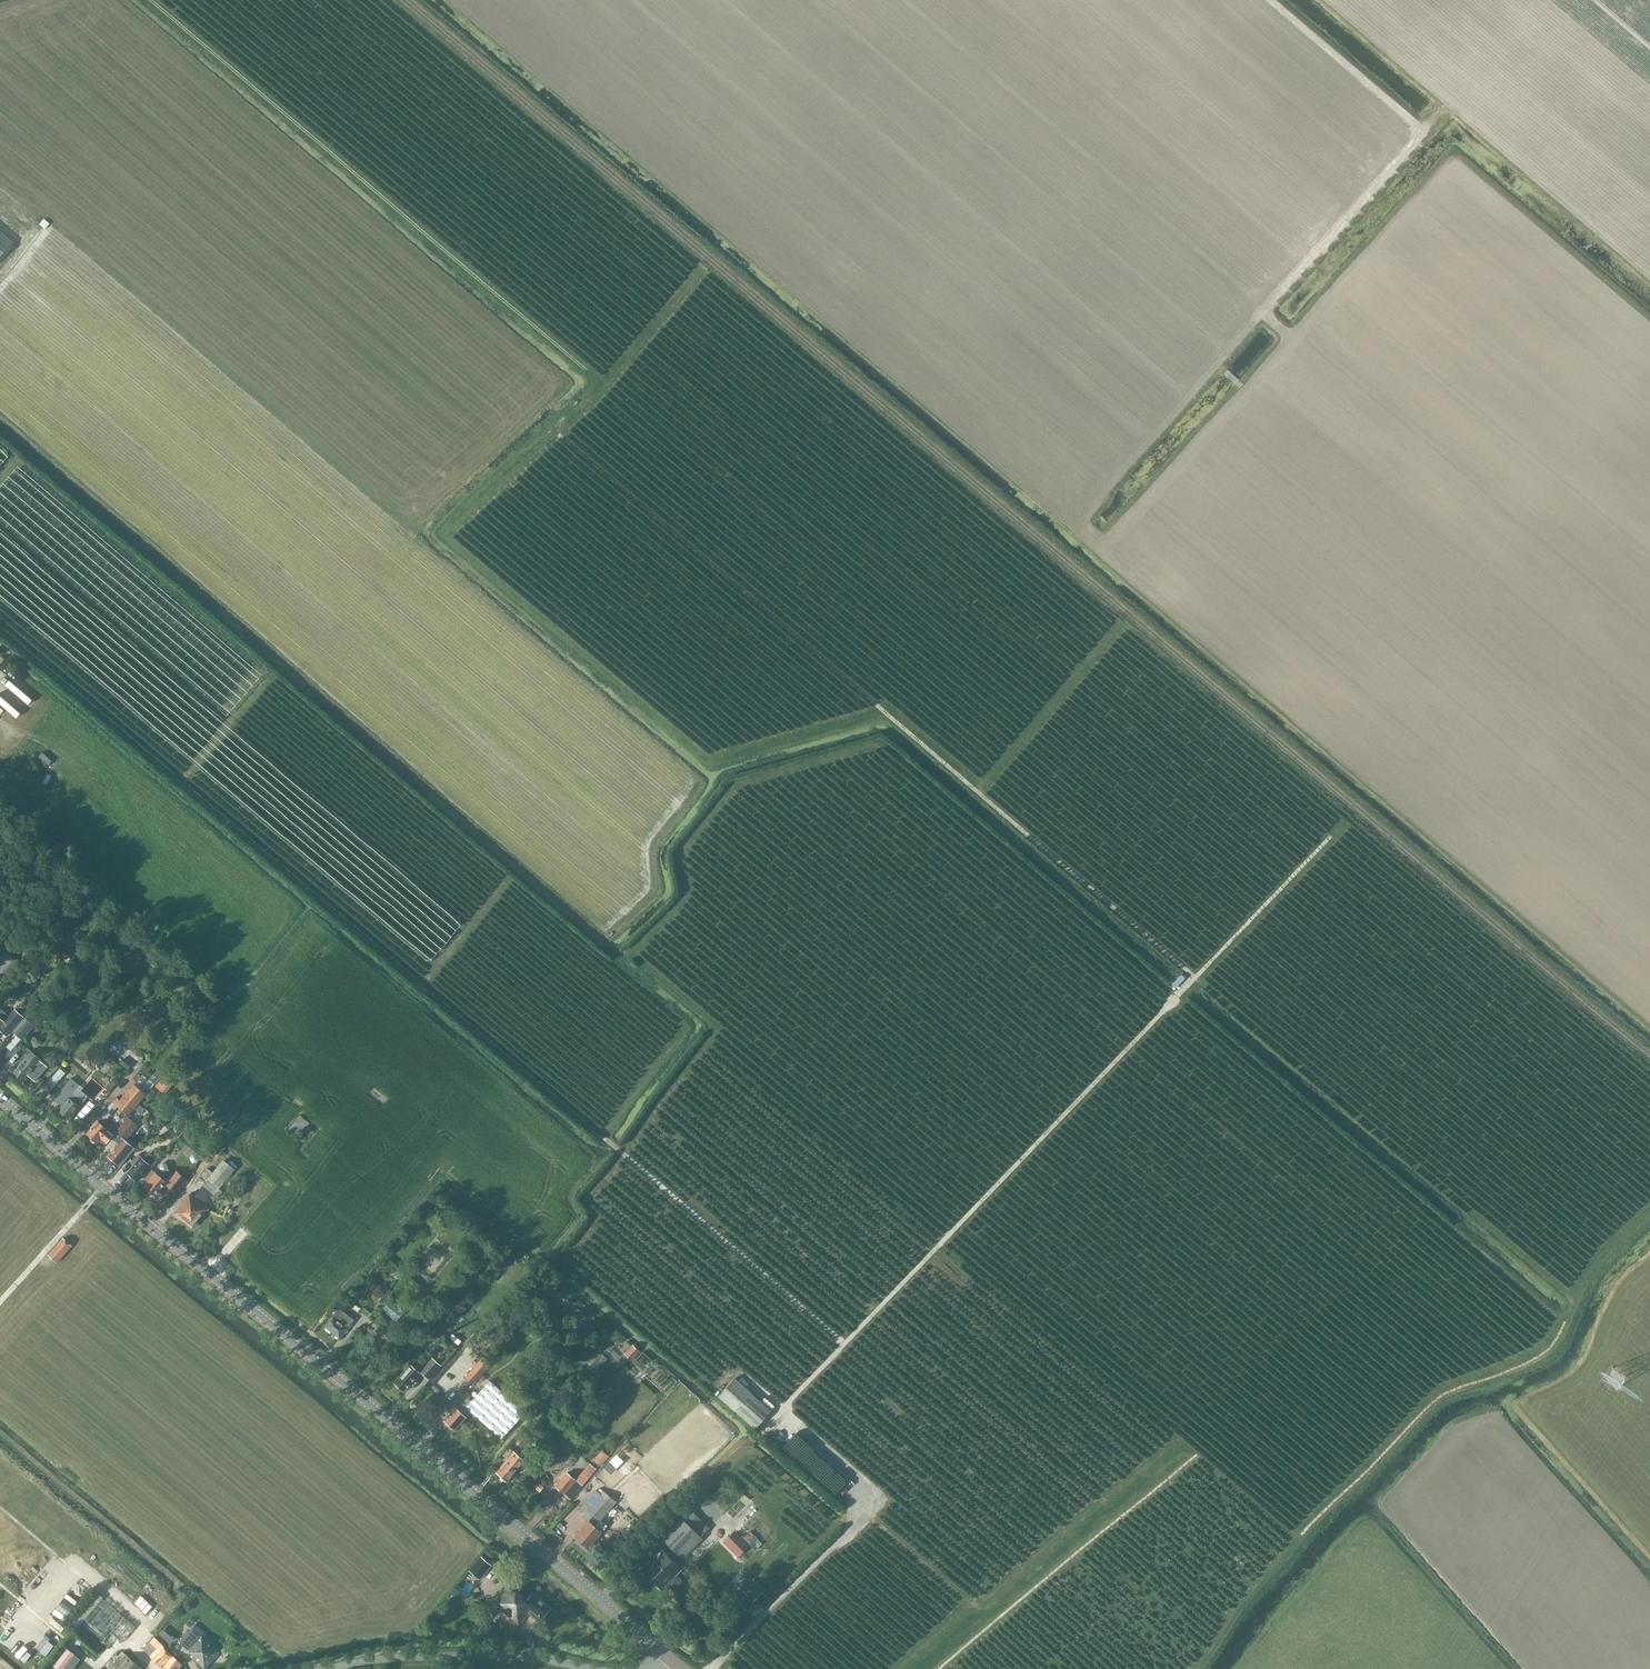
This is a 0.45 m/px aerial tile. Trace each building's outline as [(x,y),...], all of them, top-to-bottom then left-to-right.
[(0,231),(0,258),(13,242),(0,231)] [(0,664),(0,673),(21,687),(29,676),(4,658),(0,664)] [(27,695),(50,704),(55,692),(31,683),(27,695)] [(8,755),(11,750),(2,742),(0,744),(0,748),(8,755)] [(123,939),(115,950),(128,959),(136,948),(123,939)] [(20,964),(7,953),(0,961),(0,989),(20,964)] [(0,1010),(0,1033),(2,1031),(7,1036),(24,1016),(15,1009),(9,1015),(1,1008),(0,1010)] [(94,1008),(77,1029),(84,1034),(101,1014),(94,1008)] [(19,1024),(14,1030),(16,1032),(22,1038),(23,1039),(29,1033),(19,1024)] [(130,1062),(134,1055),(124,1050),(120,1057),(130,1062)] [(18,1066),(13,1072),(17,1074),(17,1077),(20,1080),(23,1079),(24,1081),(29,1076),(35,1081),(47,1067),(40,1061),(42,1059),(32,1051),(26,1057),(18,1066)] [(50,1080),(55,1085),(65,1073),(60,1068),(50,1080)] [(147,1071),(135,1085),(134,1084),(122,1101),(117,1097),(91,1128),(92,1128),(87,1134),(98,1143),(101,1138),(107,1143),(115,1134),(109,1129),(105,1126),(109,1122),(107,1120),(119,1106),(129,1115),(146,1094),(158,1081),(155,1079),(157,1076),(151,1071),(150,1073),(147,1071)] [(165,1075),(155,1086),(162,1092),(172,1081),(165,1075)] [(61,1090),(54,1098),(62,1106),(59,1110),(69,1119),(84,1101),(74,1092),(80,1085),(71,1078),(61,1090)] [(82,1116),(97,1098),(91,1094),(77,1112),(82,1116)] [(143,1099),(136,1108),(142,1112),(149,1103),(143,1099)] [(290,1124),(300,1131),(311,1117),(301,1109),(290,1124)] [(125,1136),(136,1122),(130,1117),(118,1131),(125,1136)] [(129,1152),(133,1146),(124,1139),(109,1156),(118,1164),(121,1161),(123,1163),(131,1154),(129,1152)] [(150,1151),(147,1155),(144,1159),(138,1154),(132,1162),(135,1164),(128,1173),(138,1181),(152,1164),(154,1166),(160,1159),(150,1151)] [(190,1194),(174,1213),(193,1228),(209,1209),(205,1205),(214,1193),(214,1194),(219,1188),(234,1169),(224,1160),(213,1173),(207,1168),(200,1177),(206,1182),(204,1185),(194,1197),(190,1194)] [(176,1192),(187,1179),(174,1168),(170,1173),(167,1170),(168,1169),(168,1166),(166,1164),(162,1164),(160,1166),(161,1169),(161,1170),(158,1174),(156,1172),(149,1181),(150,1181),(145,1187),(155,1196),(166,1183),(176,1192)] [(59,1259),(73,1245),(64,1236),(47,1254),(56,1262),(59,1259)] [(330,1315),(333,1317),(325,1326),(340,1339),(353,1322),(349,1319),(351,1317),(340,1308),(338,1310),(335,1308),(330,1315)] [(634,1354),(641,1344),(632,1337),(624,1346),(634,1354)] [(594,1373),(608,1359),(603,1354),(589,1368),(594,1373)] [(429,1379),(441,1365),(433,1358),(421,1371),(429,1379)] [(473,1384),(491,1365),(483,1358),(466,1378),(473,1384)] [(404,1391),(420,1373),(411,1365),(395,1382),(404,1391)] [(756,1429),(777,1405),(767,1397),(763,1402),(735,1377),(718,1396),(756,1429)] [(490,1380),(471,1401),(469,1399),(472,1396),(467,1391),(464,1394),(461,1392),(447,1407),(452,1412),(445,1420),(455,1430),(472,1412),(501,1439),(526,1413),(490,1380)] [(594,1456),(601,1461),(611,1449),(603,1443),(594,1456)] [(508,1482),(525,1461),(511,1449),(505,1456),(508,1459),(496,1472),(508,1482)] [(567,1472),(555,1486),(564,1493),(576,1480),(567,1472)] [(589,1520),(575,1536),(588,1548),(602,1532),(595,1527),(614,1505),(613,1505),(602,1495),(596,1490),(578,1511),(584,1516),(589,1520)] [(662,1549),(643,1569),(663,1588),(668,1583),(672,1587),(674,1587),(676,1587),(678,1586),(681,1582),(681,1580),(681,1578),(677,1574),(680,1571),(682,1569),(678,1565),(680,1562),(677,1559),(680,1556),(682,1559),(703,1538),(682,1517),(662,1538),(675,1551),(670,1556),(662,1549)] [(753,1525),(746,1532),(757,1544),(765,1537),(753,1525)] [(728,1539),(724,1542),(738,1556),(749,1545),(736,1532),(729,1540),(728,1539)] [(469,1571),(479,1580),(491,1565),(480,1557),(469,1571)] [(78,1624),(108,1593),(101,1586),(71,1617),(78,1624)] [(540,1621),(550,1608),(532,1593),(526,1601),(508,1586),(494,1603),(501,1609),(500,1610),(518,1625),(529,1612),(540,1621)] [(179,1643),(193,1655),(191,1657),(204,1668),(205,1668),(222,1650),(195,1625),(179,1643)] [(163,1646),(163,1647),(164,1645),(154,1637),(143,1648),(153,1657),(163,1646)] [(163,1646),(153,1657),(152,1658),(161,1666),(172,1654),(163,1647),(163,1646)] [(141,1667),(123,1652),(108,1668),(139,1668),(141,1667)] [(182,1665),(173,1657),(165,1665),(169,1668),(178,1668),(182,1665)]
